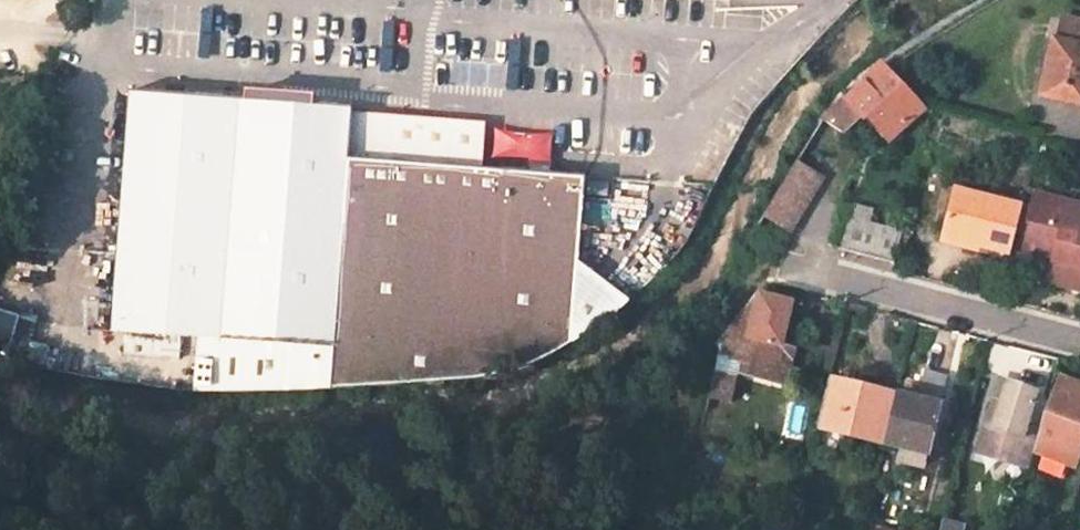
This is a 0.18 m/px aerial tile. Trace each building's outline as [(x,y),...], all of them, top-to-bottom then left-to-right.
[(1079,90),(1079,7),(1064,3),(1039,90),(1077,100),(1079,90)] [(866,84),(832,117),(849,134),(868,115),(894,142),(927,110),(885,66),(866,84)] [(285,109),(126,98),(110,336),(199,342),(193,395),(329,389),(499,379),(568,345),(575,263),(581,177),(473,170),(474,151),(388,146),(389,123),(348,120),(348,113),(306,110),(285,109)] [(476,128),(389,123),(388,146),(474,151),(476,128)] [(492,162),(552,163),(553,132),(493,131),(492,162)] [(793,234),(818,195),(828,178),(801,162),(766,217),(793,234)] [(603,184),(583,183),(582,194),(602,196),(603,184)] [(1023,204),(956,188),(947,229),(980,238),(978,245),(1011,253),(1016,232),(1022,205),(1023,204)] [(1068,199),(1035,191),(1033,199),(1067,207),(1069,199),(1068,199)] [(1069,199),(1067,207),(1033,199),(1031,207),(1025,234),(1021,251),(1053,258),(1048,281),(1079,290),(1079,202),(1069,199)] [(1022,205),(1016,232),(1025,234),(1031,207),(1022,205)] [(903,230),(853,218),(845,247),(896,259),(903,230)] [(980,238),(947,229),(944,241),(977,249),(978,245),(980,238)] [(575,263),(568,345),(630,302),(575,263)] [(757,292),(719,341),(719,344),(713,394),(730,402),(733,391),(735,380),(735,363),(739,364),(752,378),(776,384),(779,371),(790,373),(794,357),(780,353),(782,346),(794,300),(757,292)] [(44,367),(54,324),(0,311),(0,358),(44,367)] [(796,349),(782,346),(780,353),(794,357),(796,349)] [(916,392),(898,387),(895,386),(881,436),(884,437),(899,441),(898,446),(907,450),(906,456),(922,461),(948,373),(924,365),(916,392)] [(895,386),(830,368),(816,418),(881,436),(895,386)] [(776,384),(788,386),(790,373),(779,371),(776,384)] [(1063,404),(1054,427),(1042,423),(1036,445),(1078,461),(1079,455),(1079,380),(1060,372),(1050,399),(1063,404)] [(1003,401),(1010,382),(1000,379),(994,398),(1003,401)] [(1038,391),(1010,382),(1003,401),(994,398),(977,451),(1028,467),(1039,430),(1026,427),(1031,410),(1038,391)] [(1063,404),(1050,399),(1046,408),(1042,423),(1054,427),(1063,404)] [(943,514),(939,529),(965,529),(968,520),(943,514)] [(892,524),(867,518),(864,529),(890,529),(892,524)]
